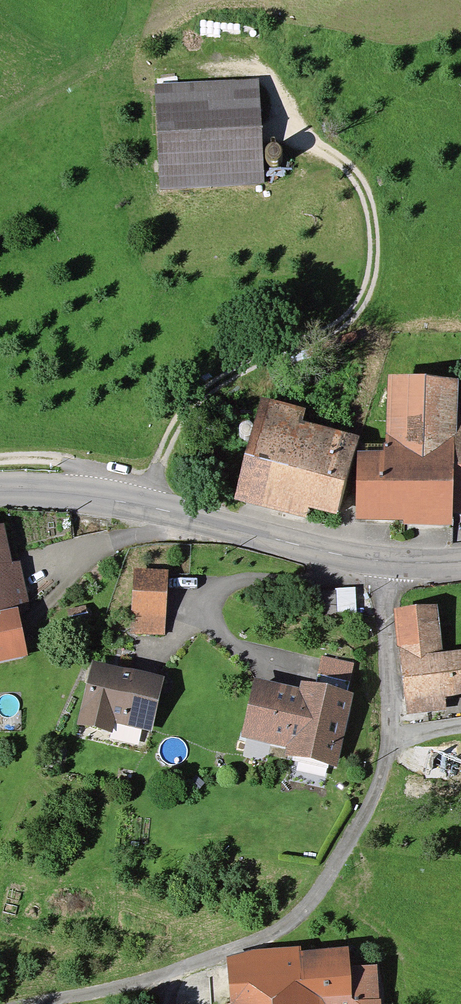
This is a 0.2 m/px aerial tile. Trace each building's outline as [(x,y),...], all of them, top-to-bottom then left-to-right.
[(152,89),(158,191),(258,186),(253,86),(203,88),(203,87),(152,89)] [(262,160),(262,163),(264,166),(266,169),(270,170),(273,170),(276,168),(278,166),(280,163),(280,159),(278,156),(276,154),(273,153),(269,153),(266,154),(264,156),(262,160)] [(449,509),(449,501),(451,408),(453,387),(401,384),(400,424),(388,424),(388,451),(360,451),(360,467),(356,467),(354,517),(448,520),(448,509),(449,509)] [(294,428),(297,416),(262,407),(239,490),(335,516),(355,446),(294,428)] [(449,501),(460,501),(460,409),(451,408),(449,501)] [(236,437),(237,440),(239,442),(242,444),(245,444),(247,444),(249,442),(251,439),(251,436),(251,433),(249,431),(246,430),(244,429),(240,430),(238,431),(237,434),(236,437)] [(0,557),(0,621),(11,618),(14,618),(3,571),(0,557)] [(129,633),(160,635),(163,577),(132,576),(129,633)] [(333,616),(332,594),(314,596),(316,624),(334,622),(333,616)] [(85,622),(82,611),(66,614),(69,625),(85,622)] [(436,663),(430,615),(398,618),(399,629),(394,630),(402,701),(460,693),(460,660),(436,663)] [(18,650),(11,618),(0,621),(0,659),(19,655),(18,650)] [(291,747),(289,756),(328,765),(351,667),(319,660),(309,701),(255,689),(245,737),(291,747)] [(110,716),(146,725),(155,686),(124,679),(126,670),(109,666),(107,675),(92,671),(79,724),(106,731),(110,716)] [(371,972),(341,973),(340,961),(296,965),(229,969),(232,1003),(373,1003),(371,972)]
